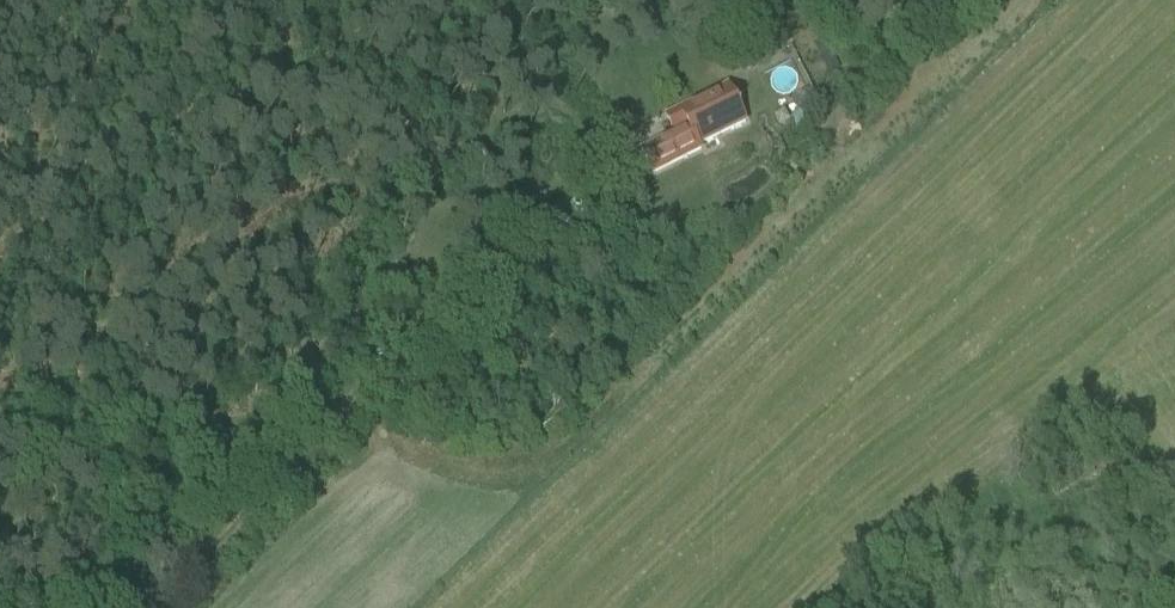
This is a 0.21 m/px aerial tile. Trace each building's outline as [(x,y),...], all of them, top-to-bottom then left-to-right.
[(780,92),(785,110),(804,104),(799,87),(780,92)] [(689,129),(641,153),(652,174),(699,150),(698,147),(744,123),(726,89),(688,108),(680,112),(689,129)]
